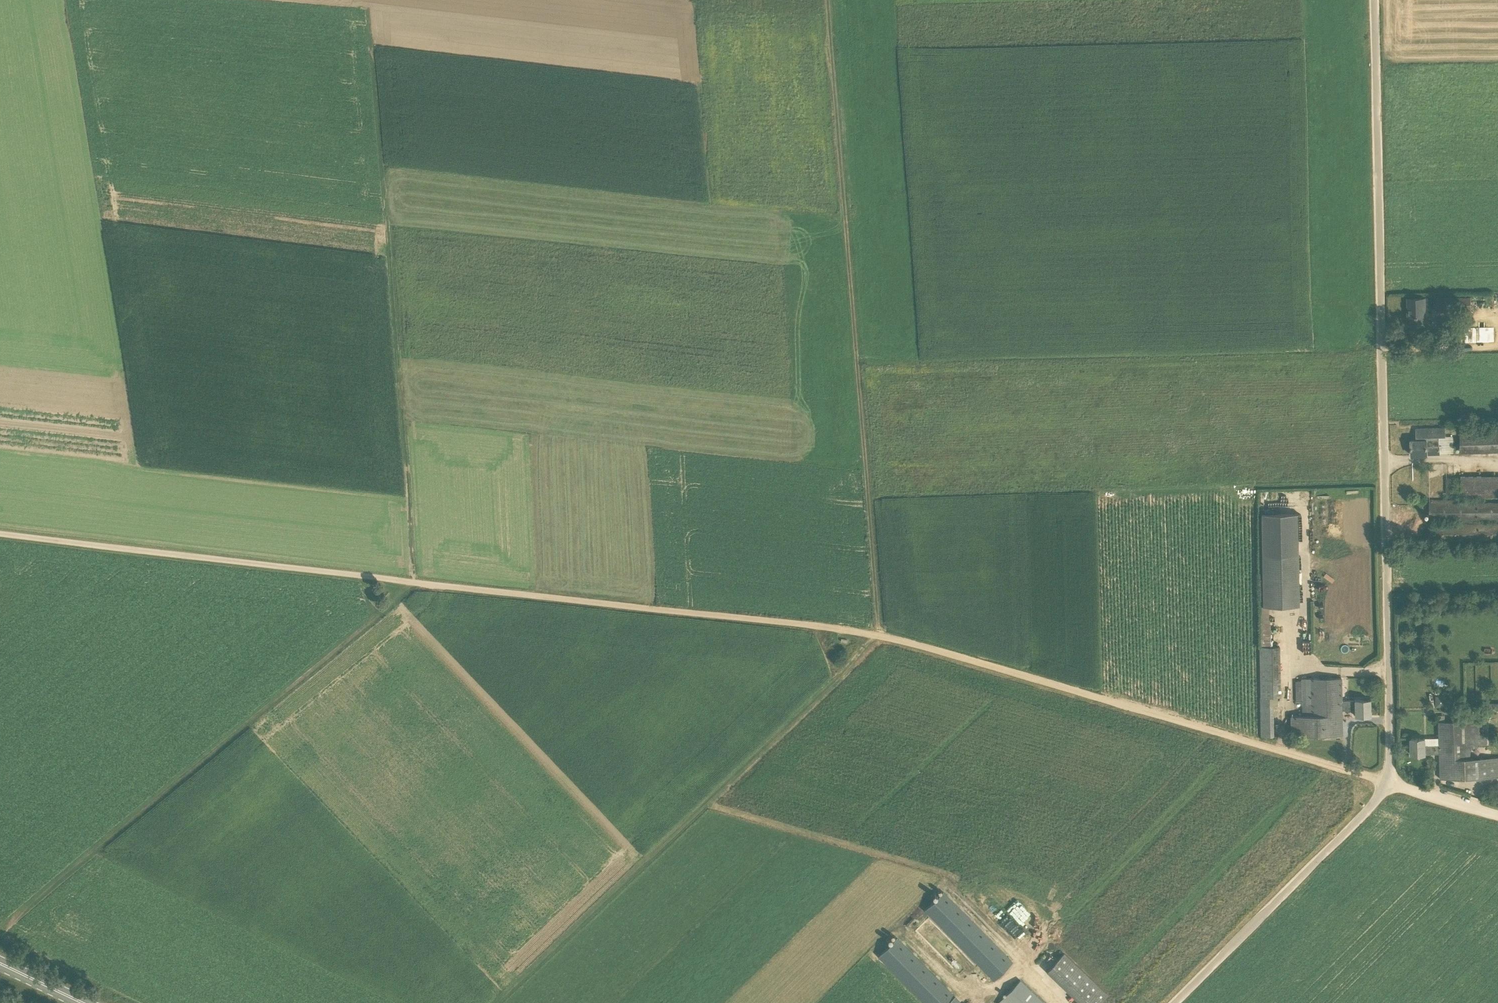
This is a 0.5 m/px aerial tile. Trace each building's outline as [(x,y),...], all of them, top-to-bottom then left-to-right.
[(1472,297),(1436,298),(1436,311),(1472,311),(1472,297)] [(1426,298),(1410,298),(1411,314),(1409,314),(1409,323),(1426,323),(1426,298)] [(1494,342),(1493,326),(1463,326),(1464,342),(1494,342)] [(1439,436),(1445,436),(1445,428),(1416,428),(1417,439),(1411,440),(1412,455),(1440,453),(1440,445),(1439,445),(1439,436)] [(1460,435),(1460,453),(1497,451),(1497,433),(1460,435)] [(1461,476),(1461,497),(1497,496),(1497,475),(1461,476)] [(1454,478),(1446,478),(1446,493),(1454,492),(1454,478)] [(1458,502),(1458,500),(1430,500),(1429,520),(1497,519),(1497,502),(1458,502)] [(1299,554),(1298,554),(1298,513),(1262,514),(1263,555),(1263,606),(1299,605),(1299,554)] [(1279,646),(1260,646),(1259,646),(1261,724),(1261,736),(1273,736),(1273,724),(1273,705),(1277,704),(1277,696),(1280,696),(1279,646)] [(1341,677),(1301,678),(1302,716),(1292,716),(1292,736),(1343,735),(1341,710),(1355,710),(1355,716),(1371,715),(1370,699),(1341,700),(1341,677)] [(1447,705),(1447,694),(1435,695),(1436,706),(1447,705)] [(1479,747),(1478,744),(1478,721),(1478,720),(1470,720),(1439,721),(1440,744),(1426,745),(1426,738),(1411,738),(1411,754),(1440,753),(1441,778),(1497,777),(1497,757),(1471,758),(1471,747),(1479,747)] [(943,891),(925,910),(994,980),(1013,961),(943,891)] [(878,956),(925,1002),(947,1002),(954,995),(896,939),(878,956)] [(1079,1002),(1097,1002),(1107,992),(1061,950),(1043,970),(1079,1002)] [(999,1001),(1001,1002),(1045,1002),(1021,979),(999,1001)]
